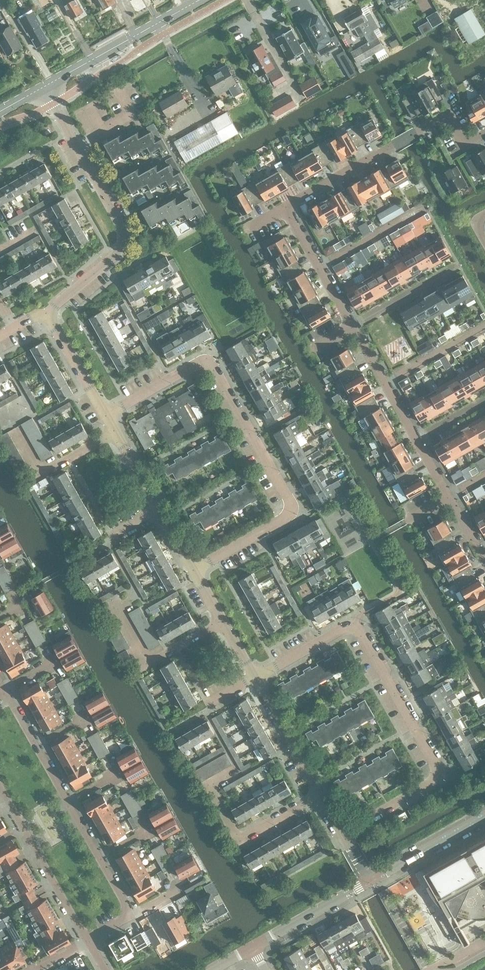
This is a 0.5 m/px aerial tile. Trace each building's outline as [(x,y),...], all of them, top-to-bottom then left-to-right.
[(78,15),(83,12),(76,0),(62,0),(72,18),(74,17),(76,17),(78,16),(78,15)] [(113,0),(96,0),(97,1),(99,0),(105,10),(115,3),(113,0)] [(469,44),(484,34),(484,0),(454,18),(469,44)] [(352,13),(369,42),(377,37),(374,32),(379,28),(370,14),(366,16),(361,8),(352,13)] [(444,22),(437,11),(426,17),(428,21),(433,28),(444,22)] [(364,35),(368,42),(369,42),(352,13),(343,18),(350,30),(354,28),(360,38),(364,35)] [(303,22),(302,23),(303,24),(308,33),(309,35),(309,34),(311,38),(310,38),(311,40),(312,40),(317,48),(316,48),(317,49),(320,55),(340,44),(336,35),(331,38),(327,31),(326,29),(324,26),(323,24),(319,17),(318,16),(317,16),(318,16),(312,20),(312,19),(311,18),(310,18),(303,23),(303,22)] [(34,18),(24,24),(37,47),(48,41),(34,18)] [(22,47),(10,26),(0,32),(0,41),(8,55),(22,47)] [(303,53),(309,50),(304,42),(299,45),(291,30),(292,29),(276,38),(277,38),(287,56),(286,57),(287,57),(301,49),(303,53)] [(353,51),(359,61),(383,48),(377,37),(369,42),(368,42),(353,51)] [(396,39),(389,43),(393,48),(400,44),(396,39)] [(262,45),(254,50),(253,49),(248,52),(249,53),(247,54),(252,64),(250,65),(254,71),(256,70),(259,76),(267,71),(275,86),(286,80),(273,57),(269,59),(262,45)] [(217,96),(237,85),(226,65),(206,77),(217,96)] [(352,65),(345,69),(349,77),(355,74),(353,70),(354,69),(352,65)] [(307,97),(328,85),(321,73),(300,85),(307,97)] [(432,78),(416,87),(430,111),(436,108),(435,106),(439,104),(438,102),(444,99),(432,78)] [(450,79),(440,84),(445,93),(454,87),(450,79)] [(423,115),(430,111),(416,87),(406,93),(408,97),(402,101),(412,118),(418,115),(419,116),(422,114),(423,115)] [(168,117),(188,106),(179,91),(159,102),(168,117)] [(484,118),(484,103),(480,94),(469,100),(470,104),(468,105),(471,110),(467,112),(473,123),(480,120),(480,121),(484,118)] [(286,110),(282,103),(269,110),(273,117),(286,110)] [(343,108),(338,111),(341,116),(346,113),(343,108)] [(186,163),(239,133),(227,112),(174,142),(186,163)] [(371,142),(375,140),(382,136),(371,116),(353,126),(363,144),(369,140),(371,142)] [(103,145),(112,160),(122,154),(125,160),(141,150),(144,156),(158,148),(163,157),(170,153),(153,123),(145,128),(148,133),(137,139),(134,134),(122,141),(119,143),(116,137),(103,145)] [(359,149),(357,147),(363,144),(353,126),(346,130),(348,132),(337,137),(336,135),(336,136),(347,156),(359,149)] [(310,133),(304,136),(308,143),(314,140),(310,133)] [(336,162),(341,160),(347,156),(336,136),(318,145),(329,163),(335,160),(336,162)] [(424,142),(419,146),(422,151),(427,148),(424,142)] [(301,155),(312,175),(324,169),(323,167),(329,163),(318,145),(312,149),(313,151),(303,157),(301,155)] [(484,173),(484,148),(471,156),(481,175),(484,173)] [(301,182),(312,175),(301,155),(284,165),(294,183),(300,180),(301,182)] [(134,170),(132,172),(121,178),(130,193),(141,187),(144,193),(159,184),(162,189),(176,181),(182,190),(189,186),(186,181),(181,173),(172,156),(165,160),(168,165),(156,172),(153,167),(137,176),(134,170)] [(398,159),(391,163),(386,166),(387,168),(381,171),(392,189),(409,179),(398,159)] [(259,161),(255,164),(259,171),(263,169),(259,161)] [(235,162),(232,163),(233,172),(239,182),(245,178),(235,162)] [(34,170),(41,183),(52,177),(45,163),(34,170)] [(267,177),(278,195),(289,189),(288,187),(294,183),(284,165),(277,169),(278,171),(267,177)] [(446,172),(445,172),(440,175),(451,194),(467,184),(457,166),(451,169),(451,168),(445,171),(446,172)] [(380,169),(369,175),(381,195),(392,189),(381,171),(380,169)] [(24,176),(31,188),(41,183),(34,170),(24,176)] [(369,175),(362,179),(358,181),(369,202),(381,195),(369,175)] [(13,182),(20,194),(31,188),(24,176),(13,182)] [(266,202),(278,195),(267,177),(257,183),(256,181),(249,185),(259,203),(265,199),(266,202)] [(369,202),(358,181),(347,188),(348,190),(358,208),(359,208),(358,205),(368,200),(369,202)] [(16,197),(18,202),(23,199),(13,182),(3,187),(10,200),(16,197)] [(254,208),(253,206),(259,203),(249,185),(231,195),(233,198),(231,199),(234,205),(236,204),(242,215),(254,208)] [(8,208),(13,205),(3,187),(0,189),(0,206),(5,203),(8,208)] [(153,203),(151,205),(140,211),(149,227),(160,220),(163,226),(178,217),(181,222),(195,214),(200,223),(208,219),(205,214),(198,202),(191,189),(183,193),(186,198),(175,205),(172,200),(156,209),(153,203)] [(341,191),(336,194),(330,197),(341,218),(358,208),(348,190),(342,193),(341,191)] [(59,197),(57,193),(50,197),(52,201),(59,197)] [(330,197),(325,200),(319,204),(330,224),(341,218),(330,197)] [(58,216),(71,209),(65,198),(52,205),(58,216)] [(47,199),(39,203),(42,207),(49,203),(47,199)] [(388,208),(393,218),(404,212),(399,202),(388,208)] [(404,211),(409,209),(407,203),(401,206),(404,211)] [(330,224),(319,204),(307,210),(319,230),(330,224)] [(38,209),(36,205),(29,209),(31,213),(38,209)] [(393,218),(388,208),(377,214),(382,224),(393,218)] [(64,227),(77,219),(71,209),(58,216),(64,227)] [(28,215),(26,211),(18,215),(21,219),(28,215)] [(38,214),(33,216),(38,223),(42,221),(38,214)] [(10,225),(17,221),(15,217),(8,221),(10,225)] [(68,238),(83,230),(77,219),(64,227),(67,233),(65,234),(68,238)] [(371,231),(367,223),(361,226),(365,234),(371,231)] [(44,225),(40,227),(44,234),(48,232),(44,225)] [(89,241),(83,230),(68,238),(70,243),(73,242),(76,248),(89,241)] [(286,236),(284,237),(280,231),(262,241),(266,248),(268,247),(274,257),(272,258),(272,259),(292,247),(286,236)] [(32,239),(34,243),(42,239),(39,235),(32,239)] [(45,237),(50,245),(54,242),(50,235),(45,237)] [(431,242),(442,260),(451,255),(441,236),(431,242)] [(24,249),(31,245),(29,241),(21,245),(24,249)] [(336,250),(339,248),(343,246),(340,241),(333,245),(336,250)] [(422,247),(432,266),(442,260),(431,242),(422,247)] [(55,245),(51,248),(55,255),(60,253),(55,245)] [(253,245),(247,248),(251,255),(256,251),(253,245)] [(21,251),(18,247),(11,251),(13,255),(21,251)] [(299,259),(296,254),(292,247),(272,259),(282,276),(300,266),(296,260),(299,259)] [(412,252),(423,271),(432,266),(422,247),(412,252)] [(403,258),(413,276),(423,271),(412,252),(403,258)] [(10,257),(8,253),(1,257),(3,261),(10,257)] [(38,257),(39,259),(46,272),(57,266),(50,253),(45,256),(43,254),(38,257)] [(166,256),(155,262),(169,287),(173,284),(171,280),(177,276),(175,272),(179,270),(173,259),(169,261),(166,256)] [(394,263),(404,282),(413,276),(403,258),(394,263)] [(29,265),(36,278),(46,272),(39,259),(29,265)] [(155,262),(152,264),(145,268),(155,287),(156,288),(163,285),(165,289),(169,287),(155,262)] [(384,269),(395,287),(404,282),(394,263),(384,269)] [(18,271),(26,284),(36,278),(29,265),(18,271)] [(312,282),(308,276),(305,271),(303,272),(300,266),(282,276),(286,283),(288,282),(293,292),(291,293),(292,294),(312,282)] [(137,272),(135,274),(134,274),(143,289),(147,296),(151,294),(149,290),(155,287),(145,268),(143,268),(138,271),(137,272)] [(375,274),(385,293),(395,287),(384,269),(375,274)] [(8,277),(15,290),(26,284),(18,271),(8,277)] [(143,289),(134,274),(124,280),(127,285),(122,288),(130,302),(135,300),(132,295),(143,289)] [(365,279),(376,298),(385,293),(375,274),(365,279)] [(476,298),(463,275),(452,281),(465,304),(476,298)] [(4,296),(15,290),(8,277),(3,280),(1,278),(0,278),(0,288),(4,296)] [(356,285),(366,303),(376,298),(365,279),(356,285)] [(465,304),(452,281),(442,287),(452,306),(462,300),(465,304)] [(318,293),(312,282),(292,294),(301,311),(319,301),(316,295),(318,293)] [(346,290),(357,309),(366,303),(356,285),(346,290)] [(452,306),(442,287),(431,293),(442,312),(452,306)] [(442,312),(431,293),(420,299),(431,318),(442,312)] [(174,295),(168,299),(171,304),(177,301),(174,295)] [(431,318),(420,299),(410,305),(420,324),(431,318)] [(183,301),(179,304),(183,311),(187,308),(183,301)] [(332,317),(328,310),(325,306),(323,307),(319,301),(301,311),(312,329),(332,317)] [(125,302),(121,305),(125,312),(129,310),(125,302)] [(156,303),(152,306),(156,312),(163,309),(160,305),(156,303)] [(420,324),(410,305),(399,311),(410,330),(420,324)] [(90,318),(96,328),(109,321),(102,310),(90,318)] [(163,312),(158,315),(161,321),(167,318),(163,312)] [(131,313),(127,315),(131,322),(135,320),(131,313)] [(201,342),(203,340),(211,336),(207,330),(212,327),(204,314),(193,320),(191,315),(187,318),(201,342)] [(190,348),(200,342),(201,342),(187,318),(182,320),(184,324),(178,327),(190,348)] [(151,319),(143,324),(142,324),(146,331),(146,330),(154,326),(151,319)] [(96,328),(102,339),(114,332),(109,321),(96,328)] [(133,325),(137,333),(141,330),(137,323),(133,325)] [(180,354),(182,352),(190,348),(178,327),(168,333),(180,354)] [(102,339),(108,349),(120,342),(114,332),(102,339)] [(143,343),(147,341),(143,333),(139,336),(143,343)] [(169,360),(179,354),(180,354),(168,333),(157,339),(169,360)] [(226,349),(232,359),(232,360),(254,348),(251,343),(249,345),(245,338),(226,349)] [(49,352),(43,341),(31,348),(37,359),(49,352)] [(108,349),(114,360),(126,352),(120,342),(108,349)] [(271,347),(268,349),(270,352),(273,351),(278,347),(275,342),(269,345),(271,347)] [(149,344),(145,347),(149,354),(153,352),(149,344)] [(427,351),(423,344),(417,347),(422,354),(427,351)] [(232,360),(234,363),(238,370),(253,362),(258,359),(253,351),(255,350),(254,348),(232,360)] [(356,360),(353,355),(349,348),(331,358),(337,369),(335,370),(339,377),(357,367),(354,361),(356,360)] [(55,362),(49,352),(37,359),(43,369),(55,362)] [(120,370),(132,363),(126,352),(114,360),(120,370)] [(443,364),(439,366),(442,371),(446,369),(452,366),(446,355),(440,359),(441,361),(443,364)] [(17,366),(13,359),(9,361),(13,368),(17,366)] [(484,381),(484,361),(477,366),(484,381)] [(61,373),(55,362),(43,369),(49,380),(61,373)] [(238,370),(244,380),(244,381),(270,366),(267,362),(262,365),(257,368),(253,362),(238,370)] [(1,382),(11,376),(4,364),(0,366),(0,381),(1,382)] [(244,381),(246,384),(250,391),(267,382),(272,378),(269,372),(272,370),(270,366),(244,381)] [(478,390),(484,386),(484,381),(477,366),(467,371),(478,390)] [(349,395),(369,383),(363,372),(360,373),(357,367),(339,377),(349,395)] [(19,369),(15,372),(19,379),(23,377),(19,369)] [(458,377),(468,395),(478,390),(467,371),(458,377)] [(67,383),(61,373),(49,380),(55,390),(67,383)] [(408,377),(402,380),(402,381),(405,386),(411,382),(408,377)] [(448,382),(459,401),(468,395),(458,377),(448,382)] [(296,379),(289,383),(292,387),(299,383),(296,379)] [(25,380),(21,382),(25,389),(29,387),(25,380)] [(250,391),(256,401),(271,393),(280,388),(284,386),(281,381),(270,388),(267,382),(250,391)] [(439,388),(449,406),(459,401),(448,382),(439,388)] [(73,394),(67,383),(55,390),(61,401),(73,394)] [(375,395),(369,383),(349,395),(359,412),(377,402),(373,396),(375,395)] [(256,401),(258,404),(262,412),(283,400),(279,394),(283,392),(280,388),(271,393),(256,401)] [(429,393),(440,412),(449,406),(439,388),(429,393)] [(35,398),(31,390),(27,393),(31,400),(35,398)] [(190,390),(179,396),(180,397),(177,399),(176,398),(174,395),(168,398),(170,401),(175,410),(185,427),(188,434),(198,428),(185,405),(187,404),(191,407),(198,419),(211,412),(201,393),(195,397),(194,395),(193,395),(190,390)] [(16,393),(9,397),(11,401),(19,397),(16,393)] [(420,398),(430,417),(440,412),(429,393),(420,398)] [(410,404),(421,422),(430,417),(420,398),(410,404)] [(1,407),(8,403),(6,399),(0,402),(0,405),(1,407)] [(262,412),(268,422),(268,423),(284,414),(289,411),(283,400),(262,412)] [(37,401),(33,403),(37,410),(41,408),(37,401)] [(174,433),(165,416),(175,410),(170,401),(159,407),(160,409),(157,410),(156,409),(155,406),(149,409),(150,412),(156,421),(169,445),(188,434),(185,427),(174,433)] [(64,410),(72,406),(69,402),(62,406),(64,410)] [(389,418),(385,412),(382,407),(380,408),(377,402),(359,412),(362,419),(365,418),(371,428),(389,418)] [(54,416),(61,412),(59,408),(52,412),(54,416)] [(137,422),(137,420),(135,417),(129,421),(146,450),(155,444),(147,431),(150,429),(152,428),(152,425),(152,424),(156,421),(150,412),(140,418),(140,420),(137,422)] [(51,418),(48,414),(41,418),(43,422),(51,418)] [(24,430),(35,423),(32,418),(21,424),(24,430)] [(394,428),(389,418),(371,428),(377,439),(374,440),(378,447),(396,437),(393,431),(394,430),(393,428),(394,428)] [(481,418),(472,423),(482,442),(484,440),(484,425),(481,418)] [(274,433),(280,444),(301,432),(295,421),(274,433)] [(88,435),(86,431),(81,422),(70,429),(78,441),(88,435)] [(35,423),(24,430),(27,435),(38,428),(35,423)] [(482,442),(472,423),(462,429),(473,447),(482,442)] [(38,428),(27,435),(30,440),(41,434),(38,428)] [(78,441),(70,429),(60,434),(67,447),(78,441)] [(473,447),(462,429),(453,434),(463,453),(473,447)] [(11,437),(8,432),(0,436),(0,443),(11,437)] [(280,444),(282,447),(286,454),(301,446),(297,440),(304,436),(301,432),(280,444)] [(208,440),(216,455),(217,457),(224,454),(223,452),(230,448),(221,433),(216,436),(218,438),(209,443),(208,440)] [(41,434),(30,440),(33,445),(44,439),(41,434)] [(67,447),(60,434),(49,441),(56,453),(67,447)] [(463,453),(453,434),(443,440),(454,458),(463,453)] [(332,436),(323,442),(325,446),(335,440),(332,436)] [(3,449),(14,443),(11,437),(0,443),(0,444),(3,449)] [(403,443),(402,444),(401,442),(400,443),(396,437),(378,447),(382,454),(384,452),(390,463),(408,453),(403,443)] [(44,439),(33,445),(36,451),(47,444),(44,439)] [(194,448),(203,463),(204,465),(210,461),(209,459),(216,455),(208,440),(203,443),(204,446),(196,450),(194,448)] [(454,458),(443,440),(434,445),(444,463),(454,458)] [(14,443),(3,449),(6,454),(17,448),(14,443)] [(36,451),(39,456),(50,450),(47,444),(36,451)] [(304,452),(301,446),(286,454),(292,465),(307,456),(316,451),(313,447),(304,452)] [(17,448),(6,454),(9,459),(20,453),(17,448)] [(183,458),(190,471),(191,472),(197,469),(196,467),(203,463),(194,448),(189,451),(191,453),(183,458)] [(316,451),(307,456),(292,465),(298,475),(313,467),(315,465),(312,459),(322,454),(319,449),(316,451)] [(50,450),(39,456),(42,461),(53,455),(50,450)] [(20,453),(9,459),(12,465),(23,458),(20,453)] [(415,464),(408,453),(390,463),(396,474),(394,475),(398,482),(416,472),(413,466),(415,464)] [(162,466),(167,476),(173,473),(177,480),(184,476),(183,475),(190,471),(183,458),(181,455),(176,458),(177,461),(169,465),(168,463),(162,466)] [(23,458),(12,465),(15,470),(26,464),(23,458)] [(484,468),(480,460),(474,463),(476,467),(479,472),(484,468)] [(26,464),(15,470),(18,475),(29,469),(26,464)] [(316,473),(313,467),(298,475),(304,485),(319,477),(330,470),(329,467),(327,468),(326,467),(316,473)] [(330,470),(319,477),(304,485),(310,496),(325,487),(328,486),(324,479),(331,476),(329,472),(331,471),(330,470)] [(461,470),(451,475),(456,485),(466,479),(461,470)] [(66,471),(53,479),(59,489),(72,482),(66,471)] [(419,478),(416,472),(398,482),(408,499),(428,488),(422,476),(419,478)] [(46,477),(39,482),(42,487),(49,483),(46,477)] [(235,489),(244,504),(245,506),(251,502),(250,500),(257,496),(249,481),(244,484),(245,486),(237,491),(236,489),(235,489)] [(331,484),(328,486),(325,487),(310,496),(316,507),(335,496),(332,489),(333,488),(339,485),(337,481),(331,484)] [(59,489),(54,492),(60,503),(78,493),(72,482),(59,489)] [(31,491),(37,502),(41,500),(35,489),(31,491)] [(222,496),(231,512),(231,513),(238,510),(237,508),(244,504),(235,489),(230,492),(232,494),(224,499),(222,496)] [(78,493),(60,503),(66,513),(84,503),(78,493)] [(209,504),(217,519),(218,521),(224,517),(224,516),(231,512),(222,496),(217,499),(218,502),(210,506),(209,504)] [(43,512),(47,510),(41,500),(37,502),(43,512)] [(84,503),(71,510),(77,521),(90,513),(84,503)] [(195,524),(200,521),(205,528),(211,525),(210,523),(217,519),(209,504),(204,507),(205,509),(197,514),(195,511),(190,515),(195,524)] [(43,512),(49,523),(53,520),(47,510),(43,512)] [(484,512),(475,517),(484,535),(484,513),(484,512)] [(83,531),(96,524),(90,513),(77,521),(83,531)] [(452,530),(446,518),(425,530),(435,548),(453,538),(450,531),(452,530)] [(55,533),(59,531),(53,520),(49,523),(55,533)] [(316,520),(305,525),(305,526),(317,546),(319,551),(323,548),(320,542),(331,536),(324,524),(319,526),(316,520)] [(15,535),(8,523),(0,528),(0,544),(15,535)] [(96,524),(83,531),(89,542),(102,534),(96,524)] [(317,546),(305,526),(294,531),(303,546),(309,543),(313,549),(317,546)] [(70,527),(63,531),(66,536),(73,532),(72,531),(70,527)] [(151,530),(138,537),(144,548),(157,541),(151,530)] [(223,530),(217,534),(220,539),(226,535),(223,530)] [(55,533),(60,543),(65,541),(59,531),(55,533)] [(294,531),(284,537),(296,558),(300,556),(300,555),(306,552),(303,546),(294,531)] [(15,535),(0,544),(0,550),(4,557),(9,554),(12,559),(24,552),(15,535)] [(297,560),(296,558),(284,537),(273,543),(282,558),(286,556),(288,558),(290,557),(292,560),(295,566),(298,564),(297,562),(298,562),(297,560)] [(445,565),(466,554),(459,542),(457,544),(453,538),(435,548),(445,565)] [(65,541),(60,543),(67,554),(71,552),(65,541)] [(144,548),(147,553),(150,558),(163,551),(157,541),(144,548)] [(122,560),(126,557),(120,548),(116,550),(122,560)] [(150,558),(151,560),(156,569),(169,562),(163,551),(150,558)] [(101,559),(108,571),(119,565),(112,552),(101,559)] [(472,565),(466,554),(445,565),(447,564),(453,575),(451,576),(455,583),(473,572),(470,566),(472,565)] [(122,560),(127,569),(131,567),(126,557),(122,560)] [(344,558),(335,563),(339,569),(348,564),(344,558)] [(91,565),(98,577),(108,571),(101,559),(91,565)] [(156,569),(162,579),(175,572),(169,562),(156,569)] [(93,580),(95,584),(100,581),(98,577),(91,565),(80,571),(87,583),(93,580)] [(278,572),(276,568),(274,565),(270,567),(274,575),(278,572)] [(0,569),(0,571),(5,579),(10,576),(4,566),(0,569)] [(127,569),(133,579),(137,577),(131,567),(127,569)] [(324,569),(318,572),(322,579),(328,576),(327,575),(324,569)] [(168,590),(181,583),(175,572),(162,579),(168,590)] [(318,572),(310,576),(315,584),(322,580),(322,579),(318,572)] [(484,589),(484,588),(479,577),(477,578),(473,572),(455,583),(465,600),(484,589)] [(239,580),(245,591),(258,584),(252,573),(239,580)] [(284,583),(280,575),(276,578),(280,585),(284,583)] [(10,576),(5,579),(11,590),(16,587),(10,576)] [(138,589),(142,587),(137,577),(133,579),(138,589)] [(5,579),(0,582),(0,583),(6,593),(11,590),(5,579)] [(338,583),(350,605),(361,599),(352,584),(346,587),(342,580),(338,583)] [(125,583),(115,588),(118,593),(127,587),(125,583)] [(337,593),(332,596),(340,611),(350,605),(338,583),(333,585),(337,593)] [(245,591),(251,601),(264,594),(258,584),(245,591)] [(290,593),(286,586),(282,588),(286,595),(290,593)] [(148,597),(142,587),(138,589),(144,599),(148,597)] [(106,594),(108,598),(118,593),(115,588),(106,594)] [(465,600),(475,617),(484,612),(484,589),(465,600)] [(177,590),(167,596),(170,600),(179,595),(177,590)] [(329,617),(332,615),(340,611),(332,596),(328,590),(317,595),(318,596),(329,617)] [(31,598),(41,616),(53,609),(43,591),(31,598)] [(99,603),(108,598),(106,594),(96,599),(99,603)] [(251,601),(257,612),(270,605),(264,594),(251,601)] [(170,600),(167,596),(158,601),(160,605),(170,600)] [(296,604),(292,596),(288,599),(292,606),(296,604)] [(318,596),(307,602),(308,604),(304,607),(312,620),(316,618),(319,623),(329,617),(318,596)] [(151,611),(160,605),(158,601),(148,607),(151,611)] [(273,603),(270,605),(257,612),(263,622),(276,615),(273,610),(276,608),(273,603)] [(407,603),(400,607),(402,609),(403,611),(410,607),(407,603)] [(391,604),(376,612),(382,623),(397,615),(403,611),(402,609),(400,607),(397,609),(396,606),(393,608),(391,604)] [(128,613),(129,613),(132,618),(143,612),(140,606),(128,613)] [(302,614),(298,607),(294,609),(298,617),(302,614)] [(178,617),(185,630),(196,624),(188,611),(182,614),(181,612),(177,615),(178,617)] [(403,611),(397,615),(382,623),(388,633),(409,621),(406,615),(405,615),(403,611)] [(146,617),(143,612),(132,618),(135,624),(146,617)] [(484,635),(484,612),(475,617),(484,635)] [(269,633),(282,626),(276,615),(263,622),(269,633)] [(138,629),(149,622),(146,617),(135,624),(138,629)] [(167,623),(174,635),(185,630),(178,617),(167,623)] [(35,620),(30,623),(35,633),(41,630),(35,620)] [(104,627),(107,632),(118,626),(115,620),(104,627)] [(412,627),(409,621),(388,633),(394,644),(409,635),(421,628),(419,624),(412,627)] [(141,634),(152,628),(149,622),(138,629),(141,634)] [(22,633),(27,630),(30,636),(35,633),(30,623),(24,626),(25,627),(20,630),(22,633)] [(157,629),(164,642),(174,635),(167,623),(157,629)] [(7,624),(0,628),(0,641),(12,634),(7,624)] [(121,631),(118,626),(107,632),(110,638),(121,631)] [(155,633),(152,628),(141,634),(143,639),(155,633)] [(421,628),(409,635),(394,644),(400,654),(415,646),(421,643),(417,636),(424,633),(421,628)] [(41,630),(35,633),(41,644),(47,641),(41,630)] [(78,647),(69,631),(56,638),(59,642),(54,645),(61,657),(78,647)] [(124,636),(121,631),(110,638),(113,643),(124,636)] [(443,632),(432,638),(436,646),(447,640),(443,632)] [(41,644),(35,633),(30,636),(36,647),(41,644)] [(146,644),(158,638),(155,633),(143,639),(146,644)] [(1,653),(17,643),(12,634),(0,641),(0,652),(1,653)] [(116,648),(127,641),(124,636),(113,643),(116,648)] [(150,650),(160,644),(161,644),(158,638),(146,644),(150,650)] [(119,653),(120,653),(127,649),(130,647),(127,641),(116,648),(119,653)] [(17,643),(1,653),(6,662),(5,662),(23,653),(17,643)] [(415,646),(400,654),(406,664),(427,653),(424,648),(418,652),(415,646)] [(85,659),(78,647),(61,657),(67,669),(85,659)] [(125,663),(132,659),(127,649),(120,653),(125,663)] [(323,658),(332,673),(333,675),(339,671),(339,670),(346,666),(337,651),(332,653),(333,656),(325,661),(324,658),(323,658)] [(13,676),(20,672),(25,669),(23,666),(28,663),(22,653),(23,653),(5,662),(13,676)] [(427,653),(406,664),(412,675),(426,666),(423,660),(429,657),(427,653)] [(312,668),(319,681),(320,682),(326,679),(325,677),(332,673),(323,658),(319,661),(320,663),(312,668)] [(161,668),(167,678),(179,671),(173,661),(161,668)] [(418,686),(439,674),(433,663),(426,666),(412,675),(418,686)] [(298,676),(305,688),(306,690),(313,687),(312,685),(319,681),(312,668),(310,666),(305,669),(307,671),(298,676)] [(465,670),(460,673),(463,679),(469,676),(465,670)] [(179,671),(167,678),(173,689),(185,682),(179,671)] [(278,684),(283,694),(289,691),(293,698),(299,694),(298,692),(305,688),(298,676),(297,673),(292,676),(293,679),(285,683),(284,681),(278,684)] [(69,691),(74,688),(68,678),(63,681),(69,691)] [(144,690),(149,688),(142,678),(138,680),(144,690)] [(55,680),(49,684),(51,689),(58,685),(55,680)] [(69,691),(63,681),(57,684),(63,694),(69,691)] [(346,681),(340,684),(343,689),(349,686),(346,681)] [(471,696),(479,691),(473,681),(465,686),(471,696)] [(179,699),(191,692),(185,682),(173,689),(179,699)] [(20,689),(28,702),(45,692),(44,692),(39,683),(29,689),(27,685),(20,689)] [(81,685),(74,689),(77,695),(84,691),(81,685)] [(424,696),(430,707),(455,693),(453,689),(447,692),(443,685),(424,696)] [(74,688),(69,691),(75,702),(80,699),(77,695),(74,689),(74,688)] [(144,690),(150,701),(154,699),(149,688),(144,690)] [(75,702),(69,691),(63,694),(69,705),(75,702)] [(29,702),(34,711),(50,702),(45,692),(28,702),(29,702)] [(86,702),(92,713),(110,704),(103,692),(86,702)] [(191,692),(179,699),(185,710),(197,703),(191,692)] [(430,707),(431,710),(436,717),(450,709),(455,706),(452,700),(457,697),(455,693),(430,707)] [(472,697),(475,703),(476,702),(479,707),(484,703),(484,697),(482,699),(479,693),(478,694),(474,696),(472,697)] [(252,709),(246,698),(234,705),(240,716),(252,709)] [(156,711),(160,709),(154,699),(150,701),(156,711)] [(351,707),(360,722),(361,724),(367,720),(366,718),(373,714),(365,699),(360,702),(361,705),(353,709),(351,707)] [(293,700),(289,703),(293,710),(297,707),(293,700)] [(34,711),(39,720),(56,711),(50,702),(34,711)] [(110,704),(92,713),(99,725),(117,715),(110,704)] [(477,708),(480,715),(484,712),(484,704),(477,708)] [(436,717),(442,727),(442,728),(463,716),(457,706),(455,706),(450,709),(436,717)] [(339,717),(346,730),(347,731),(354,728),(353,726),(360,722),(351,707),(346,710),(348,712),(339,717)] [(167,720),(160,709),(156,711),(162,722),(167,720)] [(258,719),(252,709),(240,716),(246,726),(258,719)] [(50,727),(57,723),(61,721),(56,711),(39,720),(45,730),(50,727)] [(326,724),(333,737),(334,739),(340,735),(339,734),(346,730),(339,717),(338,714),(333,717),(334,720),(326,724)] [(442,728),(443,731),(448,738),(462,730),(467,727),(464,721),(468,719),(465,714),(463,716),(442,728)] [(212,718),(217,728),(222,726),(216,716),(212,718)] [(264,730),(258,719),(246,726),(252,737),(264,730)] [(197,727),(204,740),(215,733),(207,721),(197,727)] [(333,737),(326,724),(325,722),(320,725),(321,727),(313,732),(311,729),(305,733),(311,742),(316,739),(320,746),(327,743),(326,741),(333,737)] [(223,738),(227,736),(222,726),(217,728),(223,738)] [(193,745),(204,740),(197,727),(186,733),(193,745)] [(270,740),(264,730),(252,737),(258,747),(270,740)] [(448,738),(453,748),(453,749),(474,737),(472,733),(466,736),(462,730),(448,738)] [(98,732),(93,735),(99,745),(104,742),(98,732)] [(193,745),(186,733),(176,739),(183,751),(193,745)] [(88,738),(94,748),(99,745),(93,735),(88,738)] [(76,746),(70,736),(53,746),(59,756),(76,746)] [(223,738),(229,748),(233,745),(227,736),(223,738)] [(453,749),(455,751),(459,759),(474,751),(471,745),(477,741),(474,737),(453,749)] [(276,751),(270,740),(258,747),(264,758),(276,751)] [(104,742),(99,745),(105,756),(110,753),(104,742)] [(118,758),(124,770),(142,760),(132,743),(120,750),(123,755),(118,758)] [(105,756),(99,745),(94,748),(100,759),(105,756)] [(234,758),(238,755),(233,745),(229,748),(234,758)] [(76,746),(59,756),(64,765),(81,756),(76,746)] [(459,759),(465,769),(465,770),(480,761),(476,755),(483,752),(480,747),(474,751),(459,759)] [(209,753),(211,758),(221,752),(219,748),(209,753)] [(379,756),(387,771),(388,772),(395,769),(394,767),(401,763),(392,748),(387,751),(389,753),(381,758),(379,755),(379,756)] [(202,763),(211,758),(209,753),(200,759),(202,763)] [(226,753),(220,756),(226,767),(232,764),(226,753)] [(234,758),(240,768),(244,765),(238,755),(234,758)] [(69,774),(69,775),(86,765),(81,756),(64,765),(69,774)] [(226,767),(220,756),(215,759),(221,770),(226,767)] [(365,763),(374,778),(375,780),(381,776),(381,775),(387,771),(379,756),(374,758),(375,761),(367,765),(366,763),(365,763)] [(202,763),(200,759),(190,764),(192,768),(202,763)] [(216,773),(221,770),(215,759),(210,762),(216,773)] [(263,764),(265,769),(275,763),(273,759),(263,764)] [(131,781),(148,772),(142,760),(124,770),(131,781)] [(216,773),(210,762),(204,765),(211,776),(216,773)] [(354,773),(361,786),(362,787),(368,784),(367,782),(374,778),(365,763),(361,766),(362,768),(354,773)] [(255,774),(265,769),(263,764),(253,770),(255,774)] [(81,781),(88,777),(91,775),(86,766),(87,765),(86,765),(69,775),(77,788),(83,784),(81,781)] [(206,779),(211,776),(204,765),(199,768),(206,779)] [(206,779),(199,768),(194,771),(200,782),(206,779)] [(255,774),(253,770),(243,776),(245,780),(255,774)] [(333,781),(339,791),(344,788),(348,795),(355,791),(354,790),(361,786),(354,773),(352,770),(347,773),(349,776),(340,781),(339,778),(333,781)] [(236,785),(245,780),(243,776),(233,781),(236,785)] [(273,785),(281,798),(291,792),(284,779),(273,785)] [(236,785),(233,781),(223,787),(226,791),(236,785)] [(266,786),(262,788),(270,804),(281,798),(273,785),(268,789),(266,786)] [(132,790),(126,793),(132,804),(137,801),(132,790)] [(253,797),(260,810),(270,804),(263,791),(253,797)] [(132,804),(126,793),(121,796),(127,806),(132,804)] [(92,801),(90,797),(84,801),(91,814),(109,804),(108,804),(103,795),(92,801)] [(242,803),(249,816),(260,810),(253,797),(242,803)] [(143,798),(137,801),(141,806),(146,803),(143,798)] [(137,801),(132,804),(138,814),(143,811),(141,806),(137,801)] [(242,803),(232,809),(239,822),(249,816),(242,803)] [(92,814),(97,823),(114,814),(109,804),(91,814),(92,815),(92,814)] [(127,806),(133,817),(138,814),(132,804),(127,806)] [(153,812),(160,824),(174,816),(167,804),(153,812)] [(397,816),(400,821),(408,816),(405,811),(397,816)] [(97,823),(103,833),(119,823),(114,814),(97,823)] [(174,816),(160,824),(166,836),(180,828),(174,816)] [(315,836),(313,833),(314,832),(307,820),(296,826),(303,838),(308,835),(310,839),(315,836)] [(108,843),(125,833),(119,823),(103,833),(108,843)] [(286,832),(293,844),(303,838),(296,826),(286,832)] [(275,838),(282,850),(293,844),(286,832),(275,838)] [(265,844),(272,856),(282,850),(275,838),(265,844)] [(424,873),(428,880),(427,881),(428,885),(427,886),(428,887),(429,890),(430,893),(432,896),(433,898),(434,899),(437,902),(439,904),(440,906),(442,907),(444,909),(456,931),(461,928),(476,920),(480,920),(483,920),(484,920),(484,839),(424,873)] [(16,859),(13,854),(17,852),(11,841),(0,847),(0,869),(7,865),(16,859)] [(321,851),(323,855),(326,853),(321,843),(317,845),(321,851)] [(157,847),(163,858),(168,855),(162,844),(157,847)] [(255,850),(262,862),(272,856),(265,844),(255,850)] [(157,847),(152,850),(158,861),(163,858),(157,847)] [(117,858),(123,868),(139,859),(134,849),(117,858)] [(262,862),(255,850),(244,856),(253,871),(261,866),(260,863),(262,862)] [(321,851),(310,856),(312,860),(323,855),(321,851)] [(202,873),(193,856),(175,866),(182,878),(187,875),(190,880),(202,873)] [(312,860),(310,856),(300,862),(303,866),(312,860)] [(163,858),(158,861),(163,869),(163,871),(169,868),(163,858)] [(7,865),(0,869),(0,877),(6,874),(11,883),(8,884),(9,885),(30,872),(24,862),(19,865),(16,859),(7,865)] [(123,868),(128,877),(145,868),(139,859),(123,868)] [(293,872),(303,866),(300,862),(290,868),(293,872)] [(145,868),(128,877),(133,887),(150,877),(145,868)] [(293,872),(290,868),(280,873),(283,877),(293,872)] [(163,869),(157,873),(161,880),(167,877),(163,871),(163,869)] [(22,902),(35,894),(33,892),(34,891),(31,886),(36,883),(30,872),(9,885),(14,894),(11,896),(15,902),(20,899),(22,902)] [(273,883),(283,877),(280,873),(271,879),(273,883)] [(206,881),(203,876),(192,881),(183,887),(187,892),(195,887),(206,881)] [(133,887),(141,901),(147,897),(145,893),(153,889),(155,887),(150,878),(150,877),(133,887)] [(273,883),(271,879),(261,885),(263,889),(273,883)] [(199,899),(200,900),(199,901),(205,911),(203,913),(208,921),(227,910),(211,882),(204,886),(209,894),(199,899)] [(388,887),(378,893),(381,898),(390,892),(388,887)] [(153,889),(145,893),(147,897),(155,892),(153,889)] [(24,905),(18,908),(21,914),(27,911),(32,920),(30,922),(52,910),(46,899),(41,902),(37,897),(36,897),(35,894),(22,902),(24,905)] [(182,905),(190,900),(185,894),(178,899),(182,905)] [(47,933),(55,929),(52,923),(58,920),(52,910),(30,922),(35,932),(33,934),(36,940),(47,933)] [(346,919),(355,935),(364,930),(366,933),(373,929),(366,917),(359,921),(355,914),(346,919)] [(190,931),(181,916),(176,919),(175,917),(162,924),(173,943),(186,936),(184,934),(190,931)] [(196,918),(190,921),(197,934),(203,930),(196,918)] [(336,924),(345,940),(348,945),(358,940),(355,935),(346,919),(336,924)] [(327,929),(336,945),(339,951),(348,945),(345,940),(336,924),(327,929)] [(152,927),(145,931),(152,943),(159,939),(152,927)] [(55,929),(47,933),(36,940),(39,946),(41,945),(47,955),(50,953),(69,943),(63,932),(59,934),(55,929)] [(327,929),(318,935),(327,951),(336,945),(327,929)] [(110,942),(119,958),(134,949),(133,947),(135,945),(138,950),(148,944),(141,932),(131,938),(133,942),(131,943),(125,934),(110,942)] [(313,933),(306,937),(310,943),(311,946),(318,942),(316,939),(313,933)] [(19,964),(19,965),(24,962),(22,958),(26,956),(21,946),(17,949),(13,942),(1,948),(12,968),(19,964)] [(13,969),(12,968),(1,948),(0,949),(3,953),(0,954),(0,969),(10,969),(13,969)] [(290,966),(306,958),(300,948),(284,957),(290,966)] [(382,960),(389,957),(386,949),(379,952),(382,960)] [(290,966),(292,969),(306,969),(311,967),(306,958),(290,966)] [(381,963),(379,958),(372,962),(374,967),(381,963)] [(65,963),(69,969),(74,969),(68,961),(65,963)]
